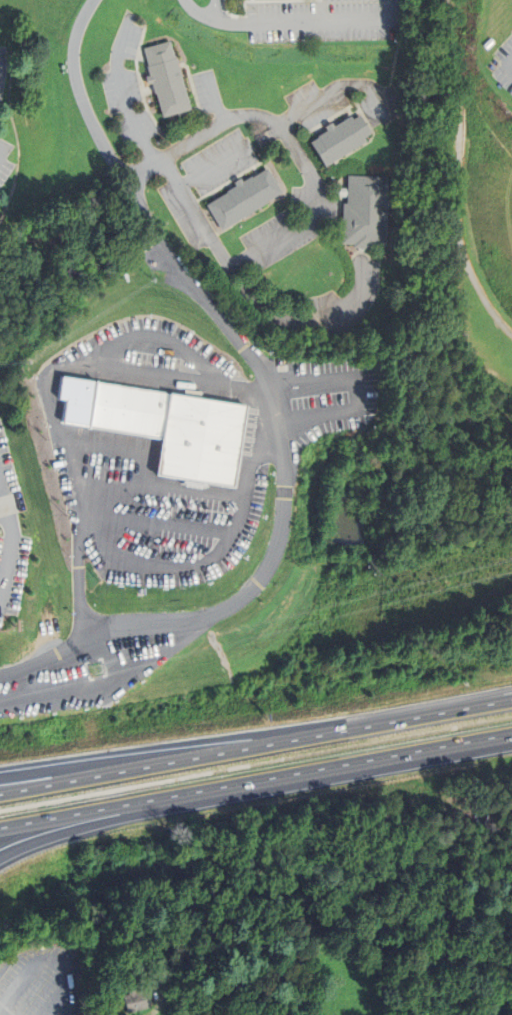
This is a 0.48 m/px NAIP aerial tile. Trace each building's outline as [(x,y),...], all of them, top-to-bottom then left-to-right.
[(192,109),(177,57),(176,58),(171,40),(144,47),(149,65),(148,65),(150,75),(146,76),(148,84),(152,82),(155,93),(157,93),(163,117),(192,109)] [(326,163),(368,138),(366,134),(372,131),(361,112),(354,116),(352,114),(336,123),(333,119),(326,124),(329,127),(318,134),(319,135),(312,139),(326,163)] [(207,203),(228,190),(227,188),(237,183),(235,180),(242,175),(243,179),(252,173),(253,175),(269,165),(283,189),(268,199),(268,200),(222,227),(207,203)] [(387,241),(389,175),(348,174),(348,201),(343,201),(343,240),(355,240),(355,244),(375,245),(375,241),(387,241)] [(233,486),(156,474),(162,437),(88,425),(96,380),(246,405),(233,486)] [(76,424),(78,407),(90,409),(87,425),(76,424)] [(152,1006),(147,990),(123,996),(127,1013),(152,1006)]
